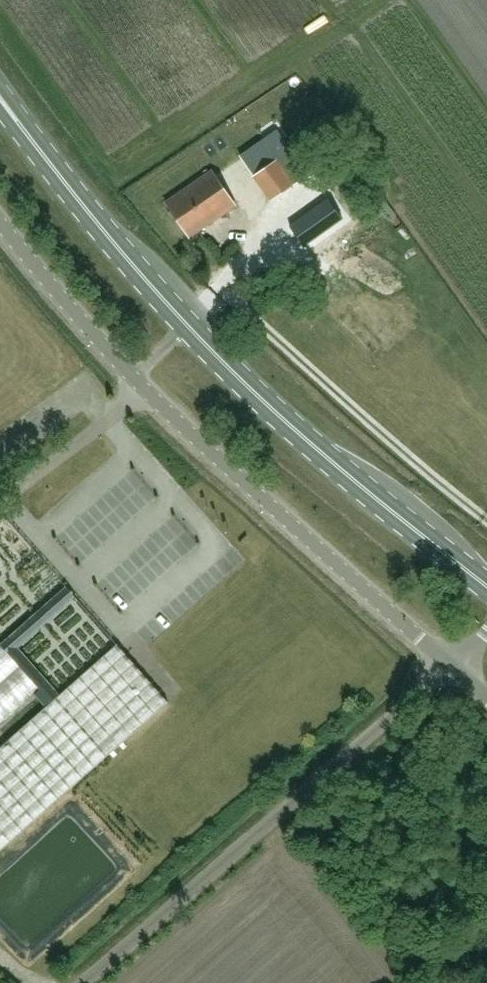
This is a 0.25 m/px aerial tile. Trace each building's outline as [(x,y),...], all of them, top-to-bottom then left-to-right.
[(271,200),(307,173),(291,150),(254,176),(271,200)] [(189,237),(236,205),(212,170),(165,202),(189,237)] [(329,198),(290,227),(304,246),(343,218),(329,198)] [(332,260),(320,269),(334,287),(366,263),(355,248),(334,263),(332,260)] [(40,688),(0,643),(0,724),(40,688)] [(0,747),(0,851),(168,702),(117,644),(0,747)]
